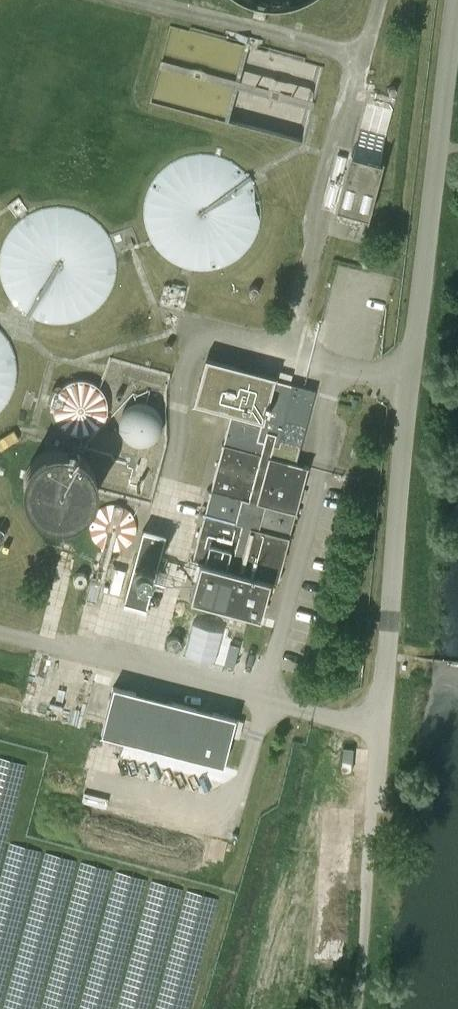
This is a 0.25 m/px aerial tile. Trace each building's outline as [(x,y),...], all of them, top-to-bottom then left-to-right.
[(378,220),(397,160),(357,147),(338,206),(378,220)] [(142,250),(243,275),(268,172),(167,148),(142,250)] [(25,200),(0,286),(0,301),(94,328),(123,228),(25,200)] [(17,393),(14,348),(0,333),(0,409),(17,393)] [(275,445),(278,446),(294,385),(274,379),(275,377),(205,358),(193,403),(230,412),(191,559),(200,561),(190,598),(260,617),(269,580),(277,582),(308,466),(272,456),(275,445)] [(100,373),(54,391),(72,437),(118,419),(100,373)] [(161,429),(162,425),(161,420),(160,415),(158,411),(154,408),(150,405),(146,403),(141,403),(136,403),(132,405),(128,408),(124,411),(122,415),(121,420),(121,425),(121,429),(123,434),(126,438),(130,441),(134,443),(139,444),(144,444),(148,443),(153,441),(156,438),(159,434),(161,429)] [(97,491),(98,483),(97,476),(95,469),(92,463),(87,458),(81,453),(75,450),(68,447),(61,446),(54,447),(47,449),(40,452),(35,456),(30,461),(26,468),(23,474),(22,481),(22,489),(24,496),(27,502),(31,508),(36,513),(42,517),(48,520),(55,522),(63,522),(70,521),(77,518),(83,515),(88,510),(92,504),(96,498),(97,491)] [(157,521),(134,624),(155,629),(178,526),(157,521)] [(52,617),(64,620),(69,601),(57,598),(52,617)] [(235,717),(113,686),(101,734),(223,765),(235,717)]
